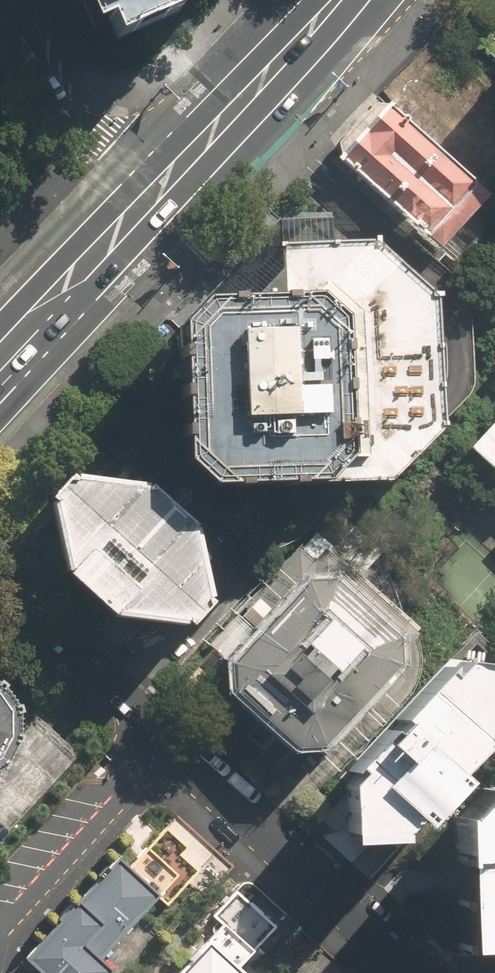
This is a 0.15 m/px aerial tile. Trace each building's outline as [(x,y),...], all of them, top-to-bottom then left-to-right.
[(93,30),(107,23),(115,42),(177,14),(171,0),(80,0),(93,30)] [(339,159),(441,249),(490,196),(388,105),(339,159)] [(376,241),(335,244),(334,212),(287,213),(204,302),(180,328),(184,429),(185,448),(186,464),(208,486),(320,484),(388,483),(440,428),(439,408),(435,296),(376,241)] [(467,448),(494,473),(494,418),(467,448)] [(72,476),(50,499),(66,573),(111,616),(130,618),(164,622),(189,625),(198,616),(210,603),(193,526),(147,487),(140,486),(133,485),(72,476)] [(271,618),(230,663),(231,690),(292,747),(322,745),(395,665),(396,657),(421,630),(328,545),(316,558),(301,544),(285,561),(260,608),(271,618)] [(352,765),(357,772),(346,784),(348,842),(400,840),(400,831),(411,818),(420,827),(462,781),(454,773),(477,748),(484,754),(494,741),(494,666),(449,658),(352,765)] [(5,765),(19,738),(18,709),(2,684),(0,683),(0,768),(5,765)] [(475,786),(443,817),(450,949),(494,947),(494,785),(475,786)] [(109,969),(95,957),(153,892),(109,853),(17,956),(36,972),(105,972),(109,969)] [(200,939),(169,972),(238,972),(200,939)]
